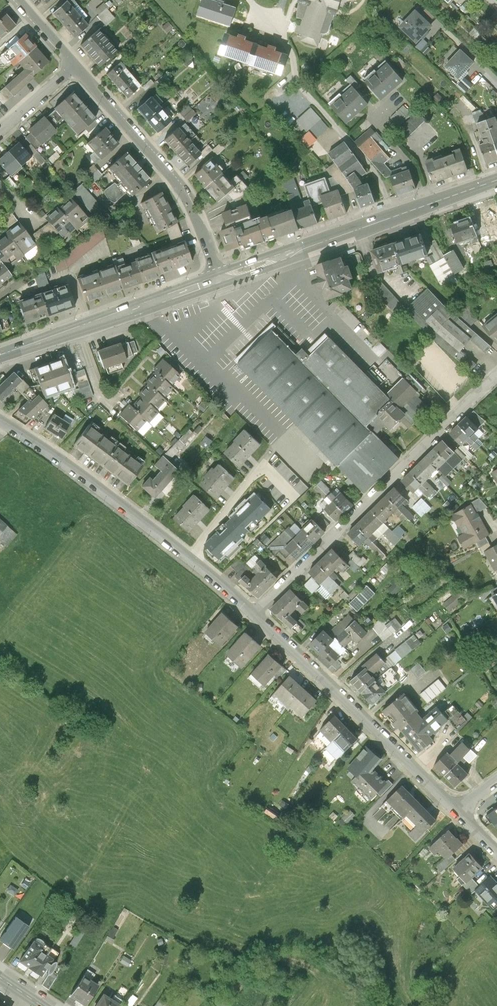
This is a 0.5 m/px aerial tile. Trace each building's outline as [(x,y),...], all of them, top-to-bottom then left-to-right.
[(53,12),(63,24),(81,9),(74,0),(67,0),(53,12)] [(101,13),(107,7),(111,12),(115,9),(111,4),(113,3),(110,0),(108,0),(105,2),(104,1),(96,8),(101,13)] [(198,15),(229,25),(235,7),(214,0),(203,0),(198,15)] [(321,34),(324,35),(326,34),(328,33),(329,32),(334,15),(336,16),(342,0),(299,0),(297,4),(299,4),(298,8),(298,13),(297,18),(303,20),(301,28),(297,27),(295,32),(303,35),(301,40),(318,45),(321,34)] [(101,13),(97,15),(102,21),(111,12),(107,7),(101,13)] [(438,15),(429,7),(423,14),(432,22),(438,15)] [(87,16),(81,9),(63,24),(74,37),(89,24),(84,18),(87,16)] [(419,10),(405,25),(420,39),(434,25),(432,22),(423,14),(419,10)] [(111,12),(102,21),(106,25),(116,17),(111,12)] [(7,13),(0,19),(0,36),(1,38),(17,24),(7,13)] [(99,29),(81,45),(100,66),(118,50),(99,29)] [(26,31),(0,54),(0,55),(6,63),(10,60),(13,64),(19,59),(37,44),(26,31)] [(221,53),(251,63),(258,45),(245,41),(246,38),(241,36),(239,39),(227,35),(221,53)] [(405,40),(398,47),(405,54),(412,47),(405,40)] [(37,44),(19,59),(25,67),(32,75),(51,59),(37,44)] [(270,50),(258,45),(251,63),(282,74),(288,56),(275,51),(277,48),(271,46),(270,50)] [(450,65),(462,77),(477,61),(464,50),(450,65)] [(120,53),(112,61),(115,64),(123,57),(120,53)] [(407,64),(398,56),(394,60),(402,68),(407,64)] [(403,80),(385,60),(363,80),(381,99),(403,80)] [(107,74),(117,86),(131,74),(120,62),(107,74)] [(32,75),(25,67),(4,85),(5,86),(13,95),(34,77),(32,75)] [(479,72),(472,80),(476,83),(483,76),(479,72)] [(141,86),(131,74),(117,86),(127,98),(141,86)] [(360,85),(351,75),(346,79),(350,84),(351,84),(355,89),(360,85)] [(476,84),(468,76),(460,85),(468,93),(476,84)] [(151,79),(142,87),(145,90),(154,83),(151,79)] [(350,84),(329,103),(346,123),(368,104),(355,89),(351,84),(350,84)] [(8,99),(13,95),(5,86),(0,90),(1,91),(8,99)] [(98,115),(75,88),(55,105),(56,107),(63,115),(78,133),(98,115)] [(138,110),(148,121),(161,108),(152,97),(138,110)] [(444,101),(440,97),(436,101),(440,105),(444,101)] [(391,116),(399,124),(413,112),(405,103),(391,116)] [(179,112),(183,117),(192,109),(187,104),(179,112)] [(295,118),(307,131),(321,119),(322,118),(310,105),(295,118)] [(63,115),(56,107),(46,117),(52,124),(63,115)] [(171,119),(161,108),(148,121),(157,132),(171,119)] [(196,114),(192,109),(183,117),(187,121),(196,114)] [(473,113),(477,124),(486,120),(483,110),(473,113)] [(395,133),(403,141),(426,120),(417,111),(395,133)] [(45,116),(29,130),(31,132),(41,144),(57,130),(52,124),(46,117),(45,116)] [(495,117),(486,120),(496,151),(496,122),(495,117)] [(329,128),(321,119),(307,131),(304,134),(312,143),(329,128)] [(496,160),(496,151),(486,120),(477,124),(484,144),(480,145),(487,163),(496,160)] [(88,156),(95,163),(120,141),(105,125),(87,141),(94,150),(88,156)] [(164,140),(176,153),(190,141),(178,128),(164,140)] [(406,164),(390,169),(384,162),(390,157),(384,152),(377,143),(370,136),(375,132),(374,130),(372,128),(355,142),(385,177),(388,174),(407,168),(406,164)] [(41,144),(31,132),(25,137),(31,143),(35,148),(41,144)] [(375,132),(370,136),(377,143),(381,139),(375,132)] [(227,137),(221,143),(225,148),(231,142),(227,137)] [(381,139),(377,143),(384,152),(389,147),(382,139),(381,139)] [(19,140),(8,149),(22,164),(32,155),(26,148),(19,140)] [(344,140),(328,152),(335,161),(345,176),(354,170),(359,178),(367,172),(344,140)] [(200,152),(190,141),(176,153),(187,165),(200,154),(201,153),(200,152)] [(31,143),(26,148),(32,155),(40,164),(46,160),(35,148),(31,143)] [(217,155),(225,148),(221,143),(214,149),(213,150),(217,155)] [(210,144),(200,152),(201,153),(200,154),(204,158),(213,150),(214,149),(210,144)] [(22,164),(8,149),(0,156),(0,162),(10,174),(22,164)] [(129,149),(106,169),(111,174),(113,173),(119,181),(117,183),(114,181),(105,189),(105,192),(107,195),(108,198),(110,200),(113,201),(115,201),(126,191),(130,196),(152,177),(129,149)] [(467,171),(460,149),(426,161),(433,183),(467,171)] [(193,174),(206,188),(221,173),(222,173),(216,166),(217,165),(211,158),(193,174)] [(326,168),(334,176),(345,189),(347,193),(355,190),(355,189),(345,176),(335,161),(326,168)] [(102,174),(94,164),(83,172),(88,178),(92,182),(102,174)] [(410,169),(390,176),(396,195),(416,188),(410,169)] [(345,176),(355,189),(364,185),(359,178),(354,170),(345,176)] [(228,181),(221,173),(206,188),(219,202),(228,193),(234,187),(228,181)] [(234,200),(251,191),(236,174),(228,181),(234,187),(228,193),(234,200)] [(325,176),(305,183),(311,201),(313,206),(324,202),(322,196),(331,193),(326,179),(325,176)] [(345,189),(334,176),(326,179),(331,193),(338,190),(340,196),(347,193),(345,189)] [(290,193),(299,190),(296,180),(287,183),(290,193)] [(68,190),(60,184),(56,191),(63,196),(68,190)] [(105,210),(81,184),(73,191),(96,218),(105,210)] [(364,185),(355,189),(355,190),(361,208),(376,203),(369,184),(364,185)] [(141,201),(158,232),(167,227),(177,221),(179,220),(162,190),(141,201)] [(340,196),(338,190),(331,193),(322,196),(324,202),(330,219),(346,213),(340,196)] [(59,207),(76,228),(78,229),(90,218),(72,196),(59,207)] [(300,229),(319,223),(313,206),(311,201),(306,202),(307,206),(300,209),(295,196),(289,198),(293,210),(300,229)] [(58,206),(45,217),(49,221),(58,232),(64,238),(76,228),(59,207),(58,206)] [(230,228),(238,225),(253,220),(248,207),(225,215),(230,228)] [(42,209),(38,213),(41,217),(46,214),(42,209)] [(17,220),(10,210),(1,217),(8,227),(17,220)] [(260,223),(266,241),(300,229),(293,210),(270,218),(269,216),(261,219),(263,222),(260,223)] [(229,250),(245,245),(246,248),(266,241),(260,223),(263,222),(261,219),(261,217),(253,220),(238,225),(230,228),(222,231),(229,250)] [(477,236),(470,217),(463,220),(461,219),(456,221),(456,222),(455,223),(455,224),(451,225),(453,231),(451,232),(452,237),(455,236),(458,244),(463,242),(462,241),(477,236)] [(30,235),(19,221),(7,231),(7,232),(24,254),(36,244),(30,235)] [(49,221),(30,235),(36,244),(37,245),(50,235),(51,237),(58,232),(49,221)] [(177,221),(167,227),(172,243),(183,238),(177,221)] [(63,255),(67,267),(106,237),(101,225),(63,255)] [(7,232),(0,238),(0,249),(4,254),(12,264),(25,255),(24,254),(7,232)] [(136,232),(128,235),(133,246),(141,243),(136,232)] [(60,239),(56,234),(52,237),(55,242),(60,239)] [(428,254),(421,235),(394,244),(400,262),(409,259),(410,260),(428,254)] [(482,251),(477,236),(462,241),(463,242),(464,245),(473,242),(472,244),(475,253),(482,251)] [(172,243),(152,250),(160,273),(193,261),(185,238),(183,238),(172,243)] [(426,258),(431,265),(445,257),(444,256),(435,240),(429,243),(434,254),(426,258)] [(400,262),(394,244),(372,251),(379,272),(396,267),(399,274),(403,273),(400,262)] [(124,287),(144,280),(161,274),(160,273),(152,250),(135,256),(136,258),(125,262),(116,265),(124,287)] [(453,253),(451,252),(444,256),(445,257),(455,274),(464,269),(460,262),(459,263),(453,253)] [(63,255),(54,263),(57,272),(68,268),(67,267),(63,255)] [(343,265),(340,255),(312,264),(316,275),(314,275),(319,289),(322,288),(325,299),(343,293),(342,290),(351,287),(347,278),(351,276),(347,264),(343,265)] [(116,265),(125,262),(123,256),(114,259),(115,263),(116,265)] [(445,257),(431,265),(444,289),(458,281),(455,274),(445,257)] [(12,273),(0,259),(0,282),(12,273)] [(84,301),(124,287),(116,265),(115,263),(76,276),(84,301)] [(492,266),(485,268),(487,274),(495,272),(492,266)] [(34,276),(39,292),(50,288),(44,269),(34,276)] [(39,292),(47,315),(73,306),(66,283),(50,288),(39,292)] [(406,310),(382,283),(374,291),(399,318),(407,310),(406,310)] [(459,318),(453,313),(443,305),(429,289),(406,310),(407,310),(432,337),(455,357),(461,351),(471,339),(476,333),(469,327),(459,318)] [(17,299),(25,322),(47,315),(39,292),(17,299)] [(469,300),(453,313),(459,318),(470,309),(473,307),(469,300)] [(459,318),(469,327),(478,320),(470,309),(459,318)] [(483,327),(496,344),(496,315),(483,327)] [(2,329),(10,326),(6,316),(0,318),(0,325),(2,329)] [(235,361),(238,364),(257,345),(273,330),(270,327),(274,324),(273,323),(235,361)] [(363,372),(329,336),(316,349),(310,355),(307,351),(303,348),(297,354),(291,348),(294,344),(274,324),(270,327),(273,330),(257,345),(238,364),(303,429),(333,460),(336,463),(338,465),(339,465),(372,432),(372,431),(367,425),(378,415),(392,401),(386,395),(382,391),(379,387),(364,373),(363,372)] [(325,333),(307,351),(310,355),(316,349),(329,336),(325,333)] [(476,333),(471,339),(486,353),(491,347),(476,333)] [(134,340),(128,341),(132,352),(137,350),(134,340)] [(121,341),(98,349),(104,368),(106,367),(108,373),(123,368),(121,361),(127,359),(126,357),(133,355),(132,352),(128,341),(122,343),(121,341)] [(387,349),(379,341),(372,349),(379,356),(387,349)] [(476,364),(461,351),(455,357),(471,370),(476,364)] [(73,385),(63,357),(29,369),(33,382),(39,380),(44,395),(73,385)] [(180,374),(163,358),(154,369),(155,371),(171,384),(180,374)] [(84,369),(74,372),(79,388),(74,389),(77,400),(93,395),(84,369)] [(14,370),(0,384),(0,400),(1,401),(16,386),(23,379),(14,370)] [(367,370),(364,373),(379,387),(382,384),(367,370)] [(174,387),(171,384),(155,371),(147,381),(149,384),(166,398),(174,387)] [(390,392),(386,395),(392,401),(400,408),(418,390),(422,386),(409,372),(390,392)] [(23,379),(16,386),(28,399),(29,398),(32,399),(37,394),(23,379)] [(166,398),(149,384),(140,396),(142,397),(157,409),(165,400),(166,398)] [(420,393),(418,390),(400,408),(405,414),(404,415),(413,424),(429,409),(417,396),(420,393)] [(32,399),(29,398),(28,399),(18,409),(34,418),(48,403),(39,392),(37,394),(32,399)] [(160,412),(157,409),(142,397),(133,408),(146,419),(151,423),(160,412)] [(392,401),(378,415),(387,423),(391,428),(400,419),(404,415),(405,414),(400,408),(392,401)] [(48,403),(34,418),(38,422),(50,410),(48,403)] [(137,430),(146,419),(133,408),(129,405),(120,415),(137,430)] [(474,410),(467,416),(479,428),(485,421),(474,410)] [(62,439),(72,423),(55,412),(45,428),(62,439)] [(375,435),(387,423),(378,415),(367,425),(372,431),(372,432),(375,435)] [(404,415),(400,419),(409,429),(413,424),(404,415)] [(467,416),(459,425),(470,436),(473,433),(479,428),(467,416)] [(117,444),(103,434),(90,424),(75,445),(88,455),(102,464),(117,444)] [(203,428),(199,424),(193,430),(197,434),(203,428)] [(466,440),(470,436),(459,425),(450,433),(461,444),(466,440)] [(189,428),(163,455),(168,459),(194,433),(189,428)] [(262,444),(247,429),(225,453),(241,467),(262,444)] [(375,435),(372,432),(339,465),(350,476),(359,485),(366,492),(399,459),(393,453),(386,446),(375,435)] [(473,433),(470,436),(475,442),(479,439),(473,433)] [(214,440),(207,435),(201,442),(208,448),(214,440)] [(471,446),(475,442),(470,436),(466,440),(471,446)] [(441,439),(433,447),(453,468),(462,459),(453,451),(441,439)] [(390,442),(386,446),(393,453),(397,449),(390,442)] [(102,464),(115,474),(128,484),(143,463),(130,453),(117,444),(102,464)] [(433,447),(420,460),(432,472),(437,467),(443,473),(445,475),(453,468),(433,447)] [(457,448),(453,451),(462,459),(465,456),(457,448)] [(150,476),(141,486),(156,499),(181,470),(168,459),(163,455),(154,464),(161,470),(153,479),(150,476)] [(420,460),(409,471),(430,492),(434,489),(424,479),(432,472),(420,460)] [(236,478),(220,464),(215,470),(213,468),(205,476),(207,478),(201,484),(217,498),(236,478)] [(427,495),(430,492),(409,471),(401,480),(412,491),(418,486),(427,495)] [(445,475),(443,473),(435,481),(443,489),(451,482),(445,475)] [(318,485),(333,501),(337,498),(329,489),(330,489),(322,480),(318,485)] [(331,504),(333,501),(318,485),(314,488),(331,504)] [(393,486),(382,498),(393,510),(400,503),(405,498),(393,486)] [(229,516),(231,519),(229,521),(205,544),(222,561),(245,539),(242,537),(252,528),(271,509),(255,492),(229,516)] [(337,498),(333,501),(345,513),(353,504),(342,492),(337,498)] [(212,509),(195,493),(185,504),(186,506),(175,517),(191,531),(212,509)] [(421,497),(416,502),(426,512),(431,507),(421,497)] [(382,521),(393,510),(382,498),(370,510),(382,521)] [(331,504),(325,510),(336,521),(345,513),(333,501),(331,504)] [(421,516),(426,512),(416,502),(412,507),(421,516)] [(393,510),(399,516),(406,509),(400,503),(393,510)] [(471,505),(453,515),(459,527),(461,526),(465,534),(458,538),(464,549),(476,542),(486,537),(489,535),(477,513),(476,514),(471,505)] [(408,511),(406,509),(399,516),(403,520),(406,517),(409,518),(414,513),(410,509),(408,511)] [(370,510),(359,520),(371,532),(376,527),(382,521),(370,510)] [(314,521),(324,530),(330,524),(321,514),(314,521)] [(314,521),(313,520),(302,530),(303,531),(315,542),(325,532),(324,530),(314,521)] [(367,536),(371,532),(359,520),(347,533),(358,545),(363,540),(367,536)] [(392,531),(382,521),(376,527),(394,545),(400,539),(392,531)] [(0,534),(0,540),(7,546),(17,535),(7,525),(0,534)] [(398,525),(392,531),(400,539),(406,533),(398,525)] [(306,551),(315,542),(303,531),(298,536),(289,527),(286,530),(293,538),(306,551)] [(286,559),(291,553),(284,546),(293,538),(286,530),(267,548),(275,556),(280,552),(286,559)] [(385,555),(367,536),(363,540),(382,558),(385,555)] [(492,548),(486,537),(476,542),(482,553),(485,552),(492,548)] [(297,559),(306,551),(293,538),(284,546),(291,553),(297,559)] [(492,548),(485,552),(495,570),(496,570),(496,545),(492,548)] [(331,548),(316,563),(327,574),(331,570),(336,566),(340,570),(347,564),(331,548)] [(353,550),(348,555),(359,567),(367,560),(362,555),(360,557),(353,550)] [(235,576),(239,580),(250,569),(238,557),(231,565),(238,573),(235,576)] [(278,578),(261,561),(256,566),(258,569),(254,573),(257,576),(268,588),(278,578)] [(319,583),(327,574),(316,563),(307,571),(312,576),(319,583)] [(331,570),(327,574),(339,586),(340,586),(343,583),(331,570)] [(326,598),(339,586),(327,574),(319,583),(321,585),(317,589),(326,598)] [(258,597),(268,588),(257,576),(251,581),(245,576),(240,581),(258,597)] [(312,594),(317,589),(321,585),(319,583),(312,576),(303,585),(312,594)] [(398,582),(389,590),(394,596),(403,588),(398,582)] [(349,602),(357,611),(375,593),(367,585),(360,591),(352,599),(349,602)] [(349,596),(352,599),(360,591),(356,587),(348,595),(349,596)] [(291,589),(281,599),(293,611),(297,607),(302,612),(308,606),(291,589)] [(460,590),(452,595),(457,603),(465,598),(460,590)] [(344,600),(349,596),(348,595),(345,591),(340,596),(344,600)] [(289,615),(293,611),(281,599),(271,608),(291,627),(296,622),(289,615)] [(221,612),(205,630),(221,644),(237,626),(221,612)] [(462,618),(458,613),(451,620),(455,625),(462,618)] [(348,616),(327,637),(333,642),(335,640),(354,621),(348,616)] [(372,626),(383,640),(396,630),(392,625),(388,628),(384,623),(386,622),(382,617),(372,626)] [(296,622),(291,627),(298,634),(306,625),(300,618),(296,622)] [(366,634),(354,621),(335,640),(343,647),(352,638),(357,643),(366,634)] [(450,626),(448,623),(441,628),(444,631),(450,626)] [(245,633),(228,653),(243,666),(260,646),(245,633)] [(310,646),(320,656),(333,642),(327,637),(322,633),(310,646)] [(414,635),(395,649),(402,658),(421,643),(414,635)] [(335,640),(333,642),(320,656),(331,666),(346,650),(343,647),(335,640)] [(363,666),(365,668),(371,675),(385,662),(377,653),(363,666)] [(269,654),(253,673),(266,684),(272,677),(282,666),(269,654)] [(410,670),(418,679),(426,672),(419,663),(410,670)] [(287,670),(282,666),(272,677),(277,682),(287,670)] [(350,681),(360,693),(374,680),(375,679),(371,675),(365,668),(350,681)] [(274,693),(291,707),(305,691),(288,677),(274,693)] [(385,693),(374,680),(360,693),(371,705),(385,693)] [(446,689),(439,680),(420,695),(427,704),(446,689)] [(315,700),(305,691),(291,707),(301,716),(315,700)] [(405,692),(383,710),(398,727),(399,726),(416,712),(419,710),(405,692)] [(447,718),(451,723),(462,714),(453,704),(443,713),(447,718)] [(422,718),(416,712),(399,726),(419,751),(433,740),(428,734),(447,718),(443,713),(437,706),(422,718)] [(469,722),(462,714),(451,723),(459,732),(469,722)] [(321,729),(332,741),(339,734),(338,733),(345,726),(335,716),(321,729)] [(357,739),(345,726),(338,733),(339,734),(332,741),(343,752),(357,739)] [(478,741),(470,749),(475,754),(483,746),(478,741)] [(462,742),(450,755),(458,763),(463,757),(470,749),(462,742)] [(291,754),(294,750),(287,746),(285,750),(291,754)] [(349,768),(357,775),(352,780),(369,797),(376,791),(385,782),(371,769),(381,758),(373,751),(371,753),(366,748),(349,768)] [(475,754),(470,749),(463,757),(469,763),(477,755),(475,754)] [(435,766),(445,776),(457,764),(458,763),(450,755),(448,753),(435,766)] [(468,774),(457,764),(445,776),(456,786),(468,774)] [(388,779),(385,782),(376,791),(381,796),(393,784),(388,779)] [(290,783),(280,798),(285,801),(295,786),(290,783)] [(403,818),(406,815),(418,803),(402,786),(387,801),(403,818)] [(435,820),(418,803),(406,815),(417,826),(409,834),(415,840),(435,820)] [(487,815),(495,826),(496,825),(496,807),(487,815)] [(351,811),(342,818),(346,823),(355,816),(351,811)] [(449,830),(430,847),(435,853),(439,850),(445,856),(446,858),(451,854),(463,844),(458,838),(457,839),(449,830)] [(471,853),(455,868),(467,881),(471,877),(483,867),(471,853)] [(456,859),(451,854),(446,858),(445,856),(433,867),(439,874),(456,859)] [(475,890),(493,910),(496,906),(496,883),(491,876),(479,886),(475,890)] [(479,886),(471,877),(467,881),(463,885),(471,894),(475,890),(479,886)] [(30,883),(25,880),(21,886),(25,889),(30,883)] [(16,916),(0,938),(0,940),(13,949),(29,926),(16,916)] [(26,952),(19,962),(42,978),(48,970),(52,972),(56,964),(53,961),(54,959),(48,955),(52,949),(44,943),(42,947),(34,941),(29,946),(28,945),(24,951),(26,952)] [(72,996),(87,1005),(88,1005),(100,987),(91,981),(95,975),(88,970),(72,996)] [(56,978),(51,974),(43,985),(49,989),(56,978)] [(104,994),(96,1005),(121,1005),(119,1004),(122,1000),(115,995),(113,1000),(104,994)]
